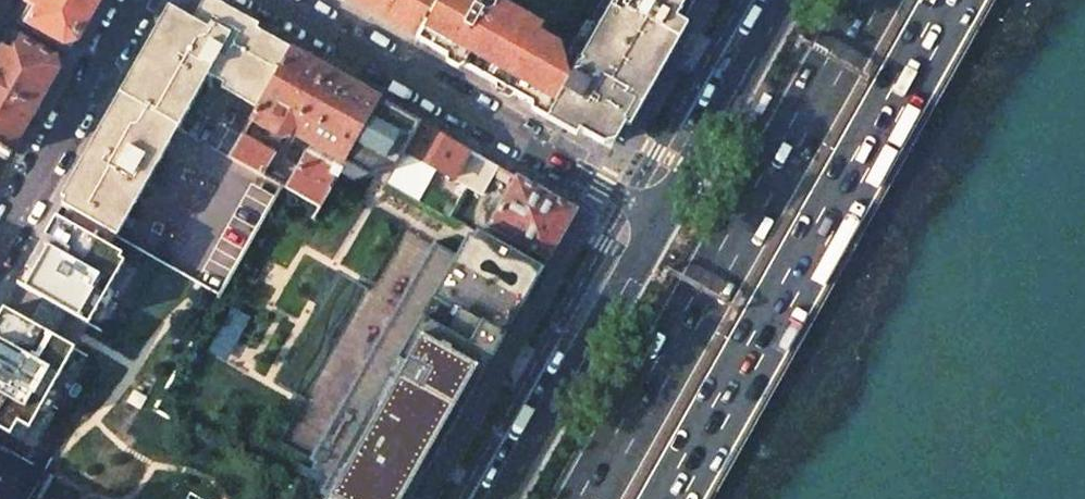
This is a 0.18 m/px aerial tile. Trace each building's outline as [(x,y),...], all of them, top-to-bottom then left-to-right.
[(19,19),(70,47),(97,0),(30,0),(19,19)] [(415,39),(437,0),(345,0),(415,39)] [(548,114),(569,78),(564,60),(559,42),(538,30),(542,23),(501,0),(437,0),(415,39),(548,114)] [(586,56),(571,47),(564,60),(569,78),(548,114),(602,144),(614,141),(694,0),(617,0),(586,56)] [(62,205),(116,235),(173,135),(177,128),(207,75),(258,104),(289,49),(203,1),(193,20),(172,10),(123,96),(119,104),(88,157),(62,205)] [(62,63),(20,40),(12,55),(2,49),(0,53),(0,152),(9,157),(62,63)] [(345,157),(378,99),(289,49),(258,104),(249,120),(279,137),(287,135),(291,127),(345,157)] [(404,152),(421,123),(378,99),(345,157),(339,168),(338,169),(355,178),(375,174),(395,170),(405,152),(404,152)] [(452,179),(468,150),(452,141),(421,123),(404,152),(405,152),(395,170),(389,181),(417,198),(434,169),(452,179)] [(285,189),(298,167),(241,135),(228,157),(279,185),(285,189)] [(338,169),(339,168),(307,150),(298,167),(285,189),(317,207),(338,169)] [(492,174),(497,166),(468,150),(452,179),(464,185),(481,195),(492,174)] [(516,176),(497,166),(492,174),(511,185),(516,176)] [(576,210),(516,176),(511,185),(487,226),(547,260),(576,210)] [(116,235),(62,205),(54,217),(109,247),(116,235)] [(88,324),(123,261),(119,259),(121,254),(109,247),(54,217),(16,284),(42,299),(66,312),(88,324)] [(543,267),(477,230),(474,236),(468,233),(456,254),(433,241),(310,458),(315,460),(311,467),(329,477),(320,493),(325,496),(324,498),(411,498),(506,332),(543,267)] [(66,312),(42,299),(28,323),(52,337),(66,312)] [(224,359),(244,315),(225,307),(206,351),(224,359)] [(74,349),(52,337),(28,323),(3,309),(1,312),(0,313),(0,430),(9,435),(17,422),(28,429),(74,349)]
